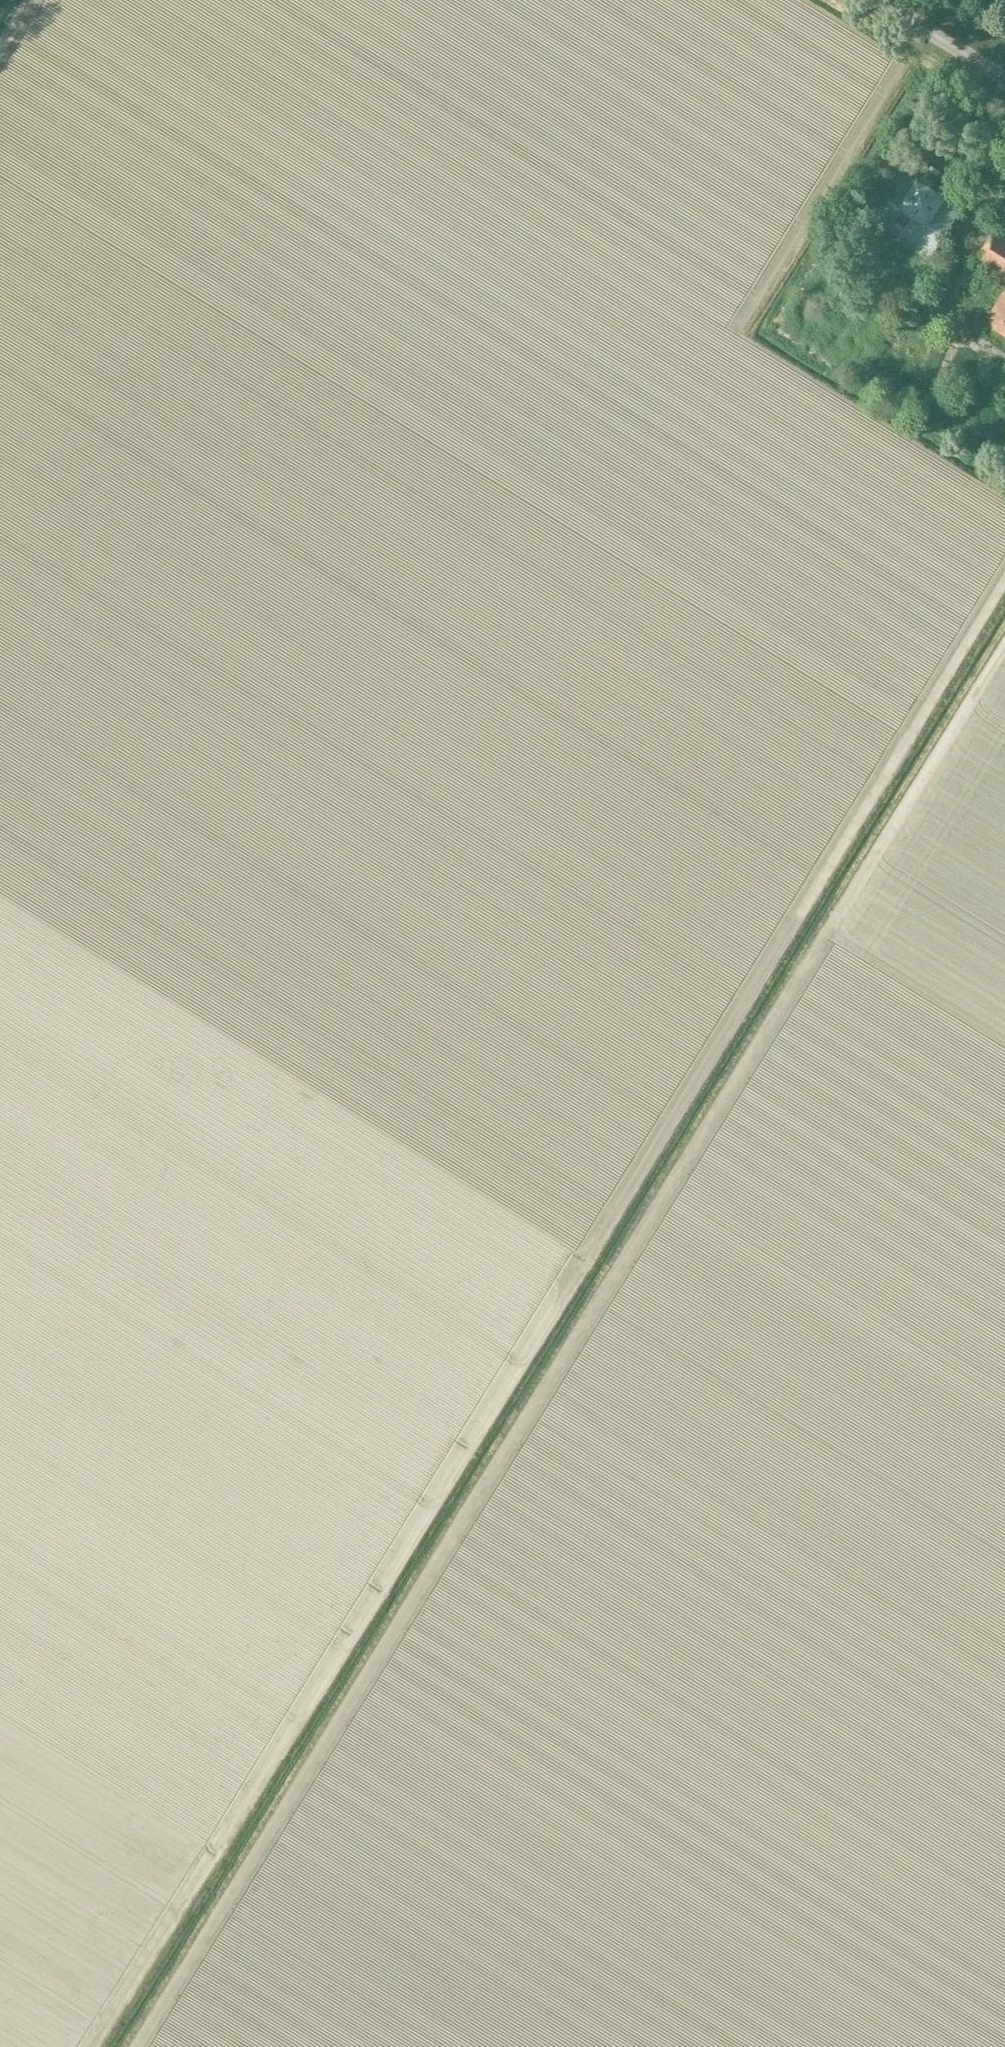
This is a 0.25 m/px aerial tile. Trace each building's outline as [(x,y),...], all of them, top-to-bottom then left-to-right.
[(925,265),(961,208),(898,168),(862,225),(925,265)] [(995,230),(974,263),(1004,283),(1004,236),(995,230)] [(985,324),(1004,336),(1004,291),(985,324)]
